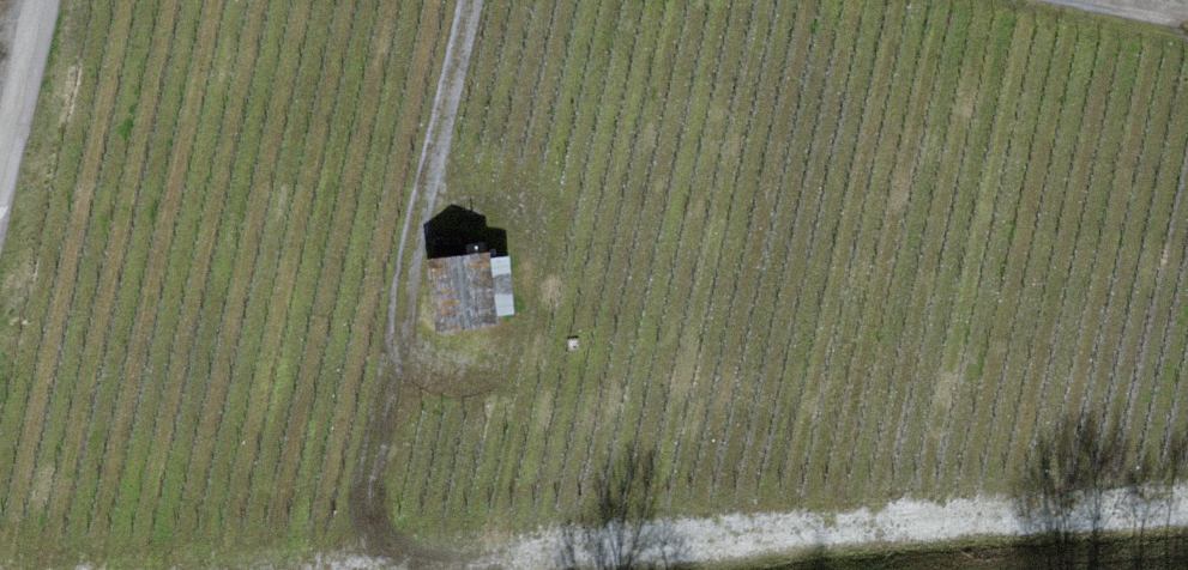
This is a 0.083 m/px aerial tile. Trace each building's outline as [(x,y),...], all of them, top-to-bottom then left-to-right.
[(490,251),(427,259),(436,338),(500,331),(490,251)]
